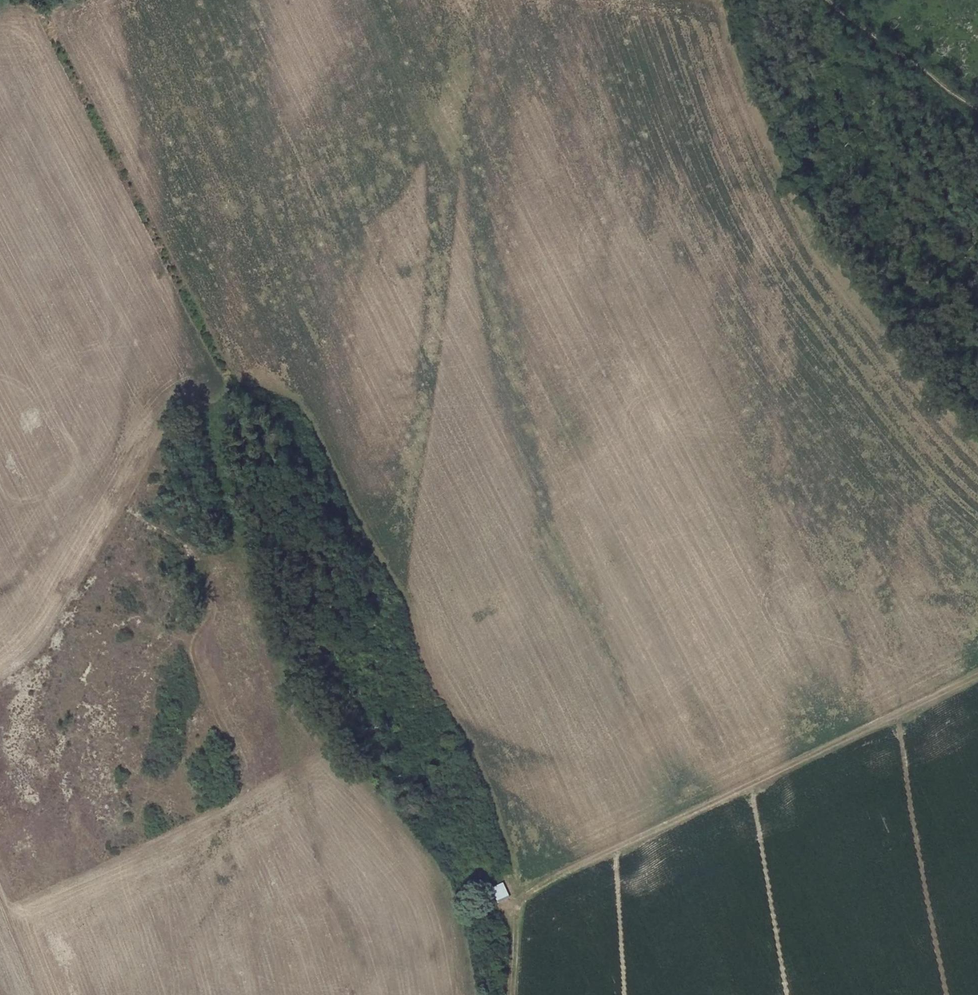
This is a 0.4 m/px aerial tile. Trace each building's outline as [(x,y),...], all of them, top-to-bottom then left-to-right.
[(504,883),(492,888),(499,902),(510,897),(504,883)]
